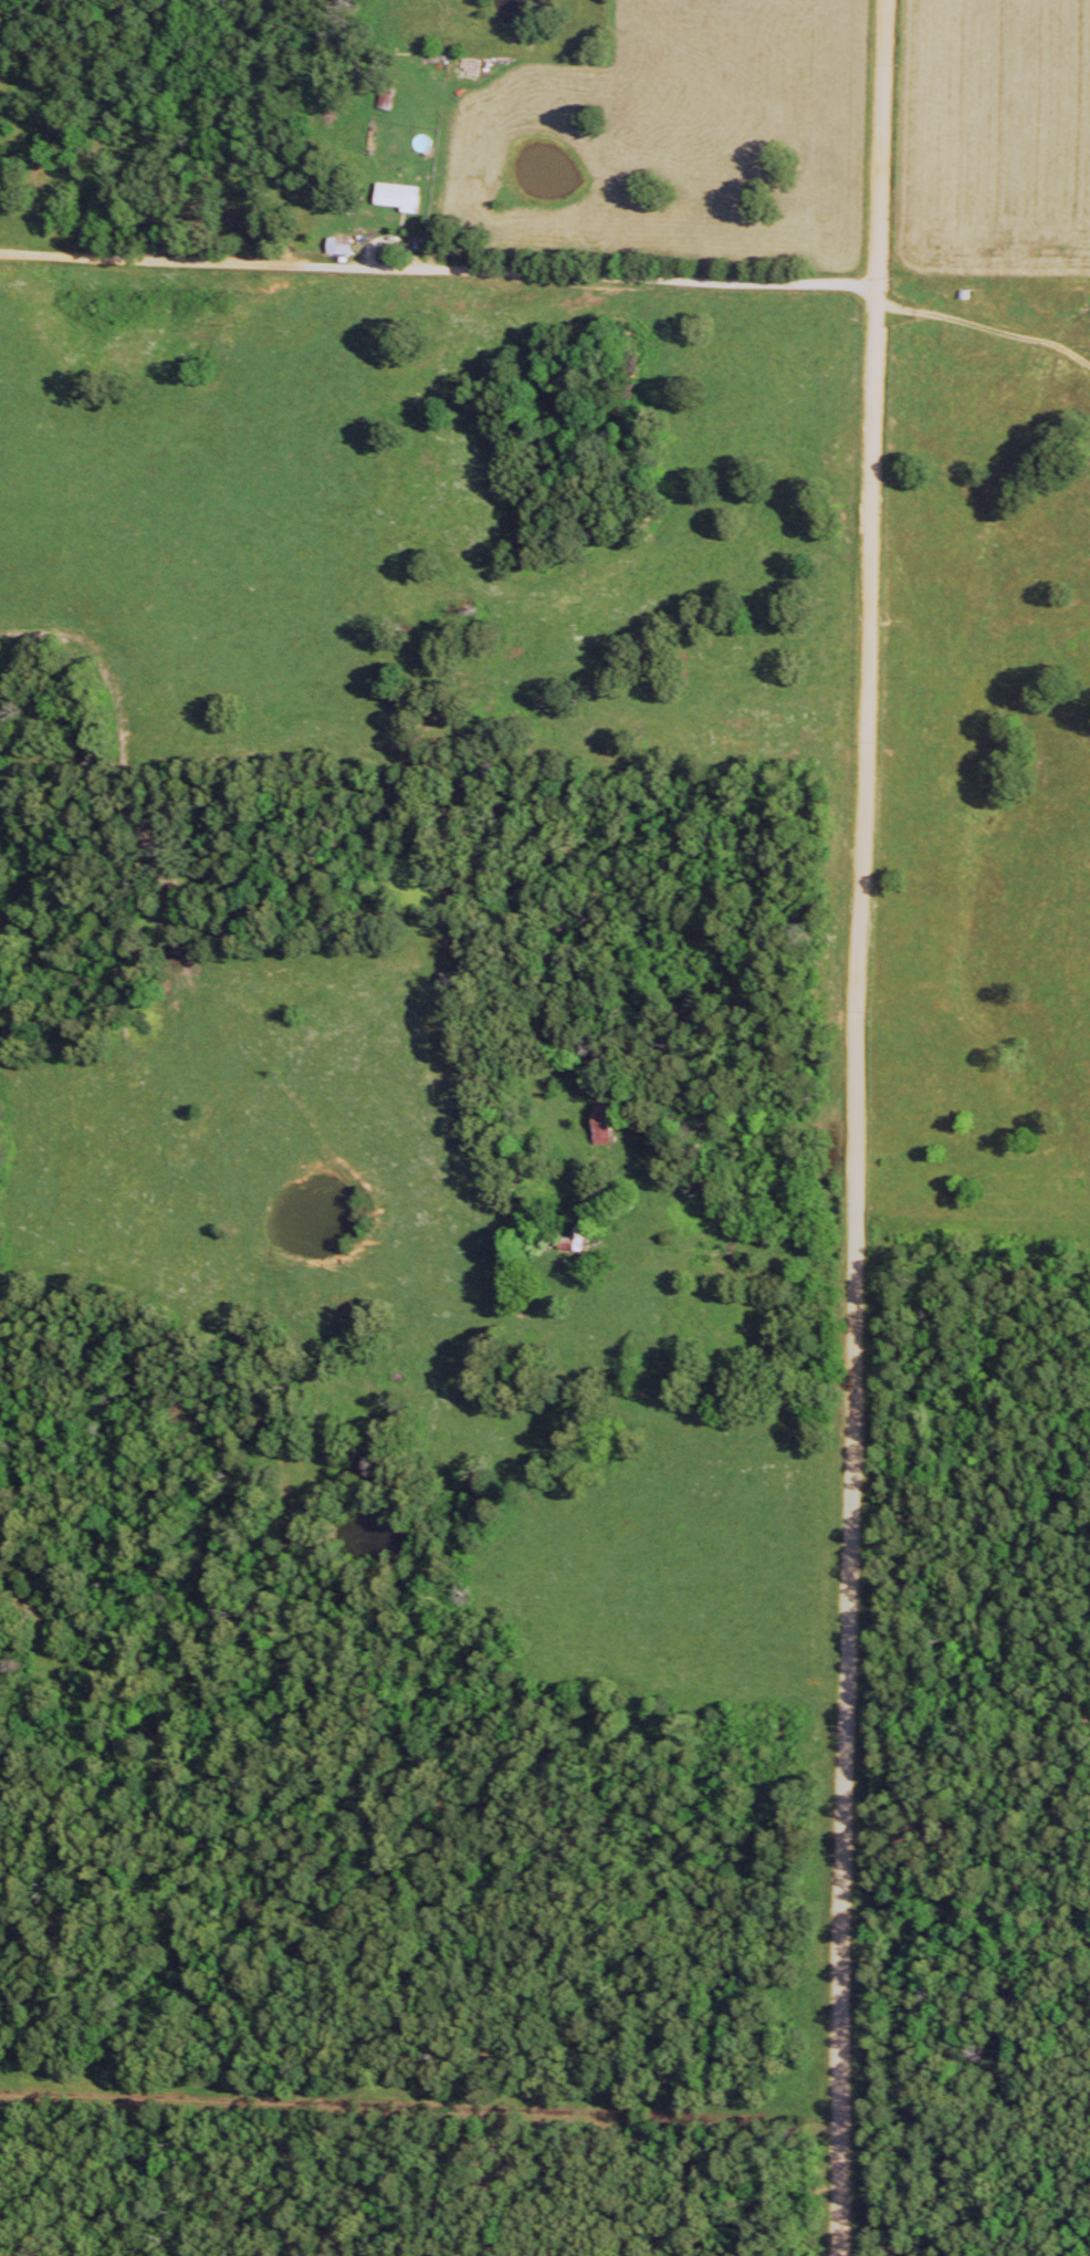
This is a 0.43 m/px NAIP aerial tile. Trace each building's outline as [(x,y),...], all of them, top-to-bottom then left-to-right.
[(418,201),(406,200),(407,191),(376,189),(375,213),(417,216),(418,201)] [(352,259),(352,244),(328,244),(328,259),(352,259)] [(614,1149),(614,1110),(595,1110),(595,1149),(614,1149)]
